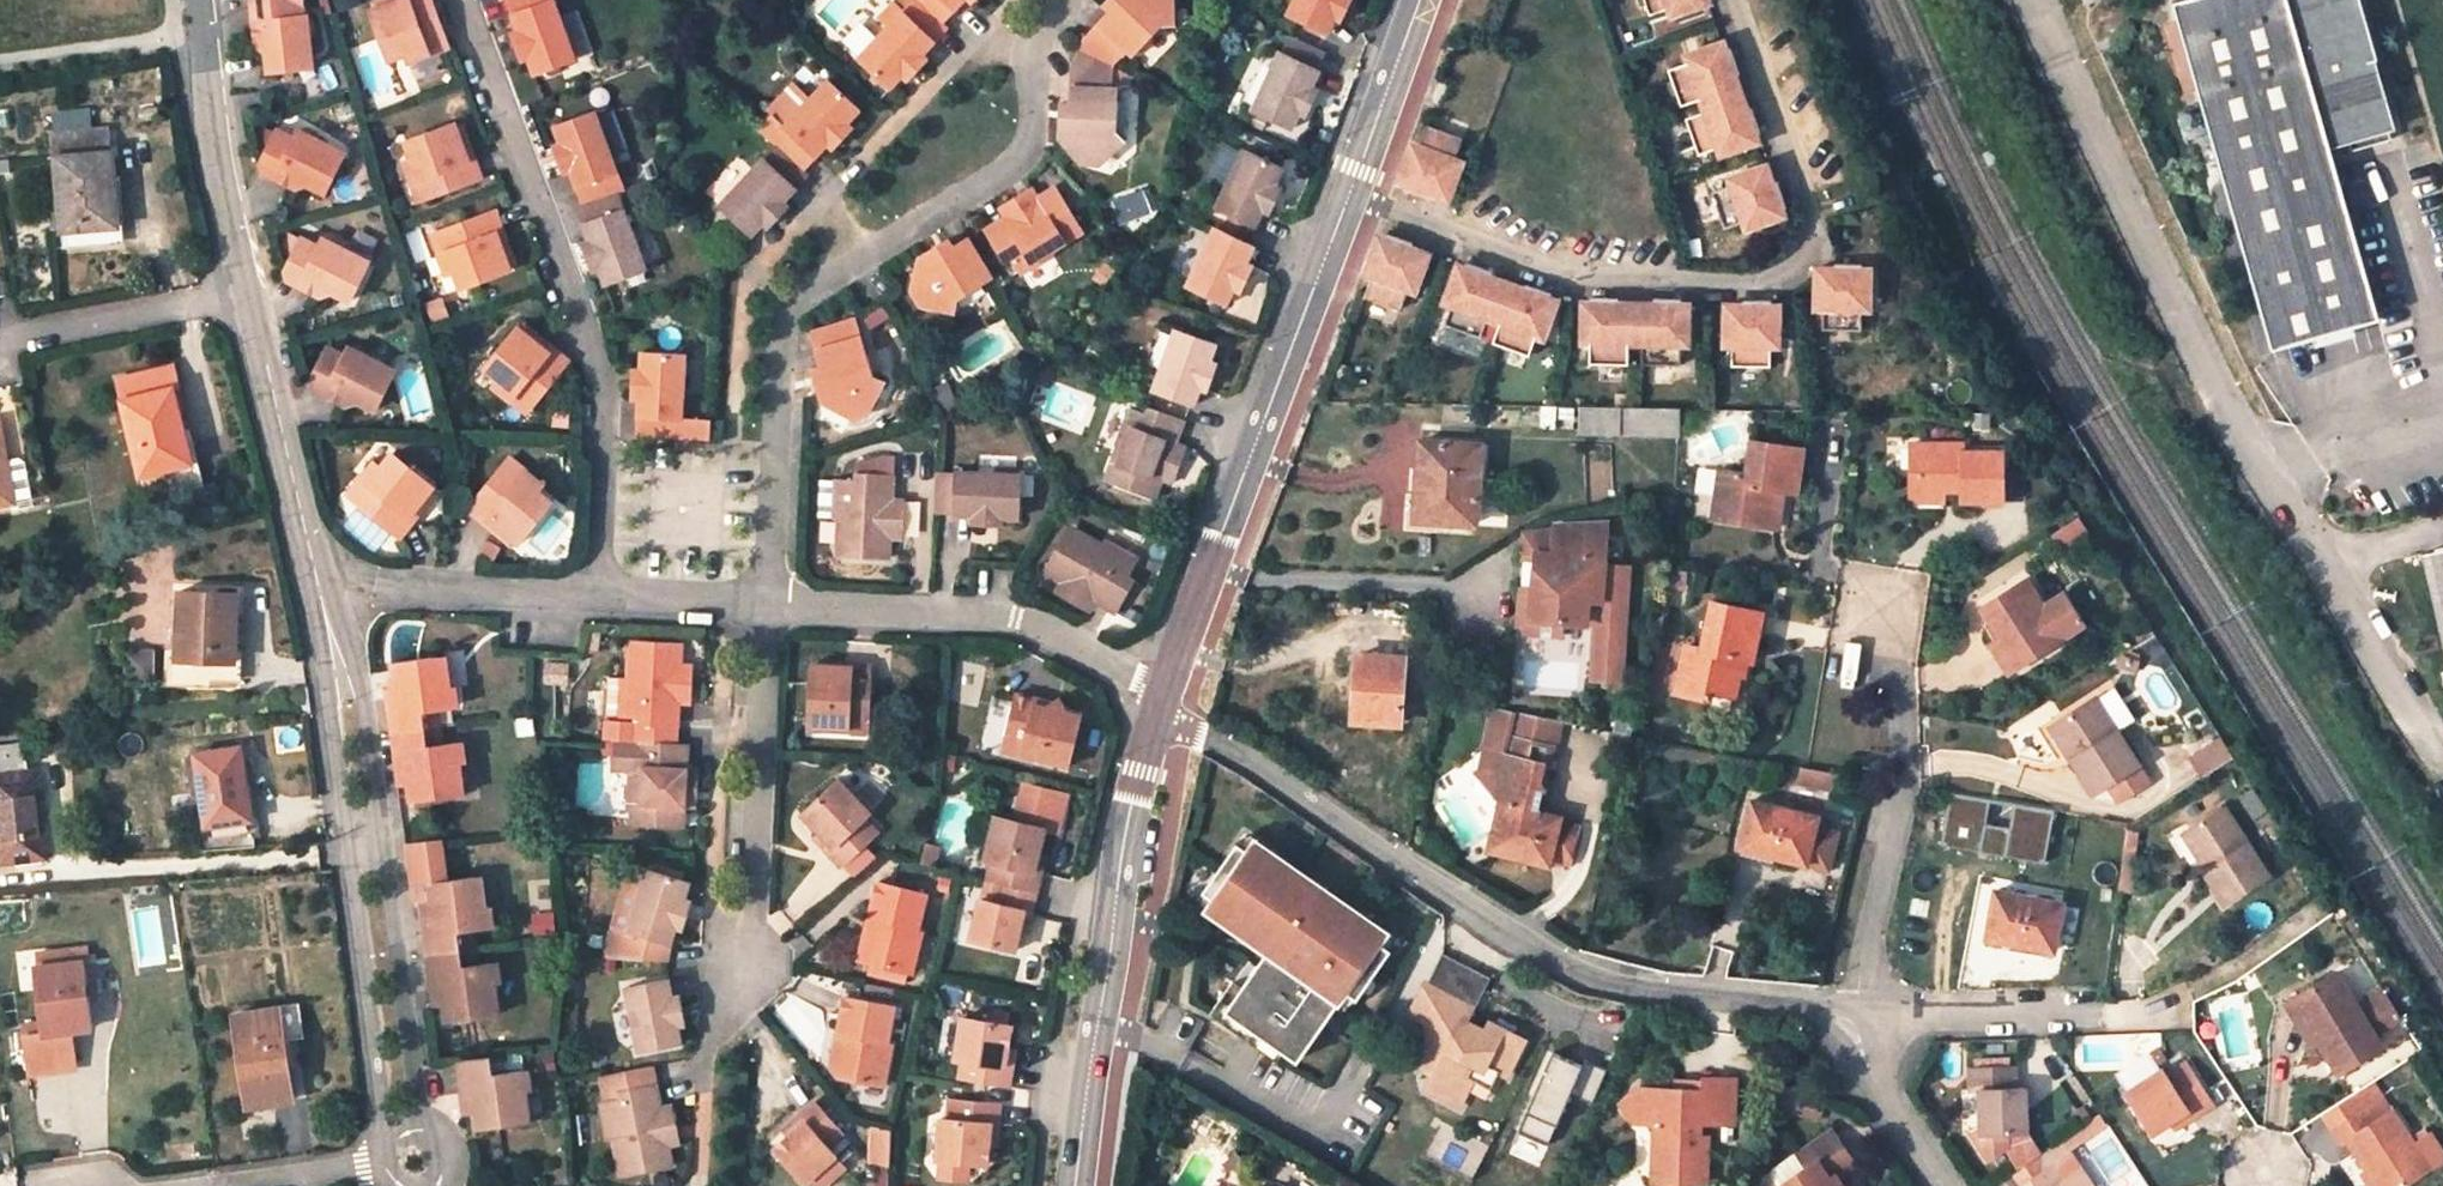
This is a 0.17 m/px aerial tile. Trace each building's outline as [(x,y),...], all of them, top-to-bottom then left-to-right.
[(295,71),(311,57),(308,38),(314,34),(313,25),(305,19),(294,19),(292,0),(280,0),(264,2),(266,21),(261,22),(262,39),(254,45),(265,51),(267,73),(295,71)] [(305,19),(303,0),(292,0),(294,19),(305,19)] [(399,52),(421,43),(425,54),(446,46),(428,0),(395,0),(387,3),(384,0),(372,0),(371,9),(364,11),(382,59),(399,52)] [(527,61),(533,77),(575,61),(552,0),(504,0),(516,33),(511,36),(513,43),(515,49),(522,47),(527,61)] [(890,88),(902,75),(913,64),(918,69),(928,58),(923,53),(947,27),(942,21),(919,0),(911,0),(902,9),(893,0),(878,17),(887,25),(858,58),(890,88)] [(942,21),(961,0),(919,0),(942,21)] [(1107,7),(1083,30),(1076,46),(1110,62),(1126,44),(1131,49),(1159,18),(1172,18),(1171,0),(1113,0),(1107,7)] [(1287,10),(1325,28),(1333,13),(1340,17),(1345,4),(1338,0),(1339,0),(1292,0),(1287,10)] [(1656,12),(1675,5),(1691,0),(1652,0),(1656,12)] [(1677,12),(1714,0),(1691,0),(1675,5),(1677,12)] [(2175,6),(2270,355),(2377,325),(2332,163),(2399,145),(2360,0),(2197,0),(2175,6)] [(1281,50),(1314,66),(1321,53),(1287,36),(1281,50)] [(1693,60),(1730,48),(1727,41),(1691,53),(1693,60)] [(425,54),(421,43),(399,52),(404,62),(425,54)] [(1067,122),(1056,122),(1056,134),(1072,152),(1096,160),(1122,138),(1110,125),(1113,84),(1109,84),(1110,62),(1076,46),(1069,62),(1068,102),(1067,122)] [(1760,133),(1764,132),(1760,119),(1756,108),(1752,109),(1744,112),(1737,94),(1732,77),(1739,74),(1744,72),(1740,59),(1735,46),(1730,48),(1693,60),(1673,66),(1685,104),(1706,97),(1708,103),(1709,109),(1690,116),(1703,154),(1722,147),(1760,133)] [(520,63),(527,61),(522,47),(515,49),(520,63)] [(1249,107),(1290,126),(1297,111),(1304,97),(1310,100),(1316,87),(1310,85),(1318,68),(1314,66),(1281,50),(1277,48),(1249,107)] [(312,69),(311,57),(295,71),(312,69)] [(918,69),(913,64),(902,75),(907,80),(918,69)] [(1732,77),(1737,94),(1745,91),(1739,74),(1732,77)] [(837,130),(846,120),(860,106),(827,76),(783,123),(772,113),(758,127),(775,142),(802,168),(826,142),(832,148),(843,136),(837,130)] [(1745,91),(1737,94),(1744,112),(1752,109),(1745,91)] [(1310,100),(1304,97),(1297,111),(1303,114),(1310,100)] [(1056,122),(1067,122),(1068,102),(1057,102),(1056,122)] [(156,107),(138,108),(138,119),(157,119),(156,107)] [(577,187),(579,187),(618,172),(595,110),(553,126),(560,143),(566,157),(558,160),(563,173),(570,170),(577,187)] [(79,111),(57,113),(58,131),(81,130),(79,111)] [(398,136),(404,153),(413,174),(402,178),(411,199),(473,175),(469,163),(466,155),(458,155),(452,139),(459,134),(455,125),(448,124),(445,117),(398,136)] [(853,125),(846,120),(837,130),(843,136),(853,125)] [(1419,187),(1432,192),(1433,189),(1436,180),(1455,187),(1467,156),(1459,152),(1465,133),(1430,120),(1422,140),(1409,176),(1406,183),(1419,187)] [(270,139),(287,150),(298,135),(282,124),(270,139)] [(298,135),(287,150),(270,139),(261,151),(291,176),(290,187),(303,187),(315,196),(338,167),(337,149),(306,125),(298,135)] [(113,243),(111,227),(107,177),(112,177),(109,130),(54,134),(61,230),(63,247),(113,243)] [(1722,147),(1724,153),(1762,140),(1760,133),(1722,147)] [(1409,176),(1422,140),(1414,137),(1400,173),(1409,176)] [(772,211),(778,216),(789,205),(783,200),(808,173),(802,168),(775,142),(718,203),(751,233),(762,222),(772,211)] [(560,143),(553,146),(556,155),(558,160),(566,157),(560,143)] [(1281,163),(1243,145),(1215,204),(1255,222),(1261,207),(1267,210),(1274,196),(1267,193),(1273,180),(1281,163)] [(255,159),(290,187),(291,176),(261,151),(255,159)] [(402,178),(413,174),(404,153),(394,157),(402,178)] [(1770,164),(1762,166),(1769,184),(1777,181),(1770,164)] [(1783,208),(1789,206),(1784,192),(1780,180),(1777,181),(1769,184),(1762,166),(1731,176),(1734,183),(1714,190),(1727,227),(1746,220),(1783,208)] [(618,172),(579,187),(585,204),(617,192),(625,189),(618,172)] [(1267,193),(1274,196),(1280,183),(1273,180),(1267,193)] [(1455,187),(1436,180),(1433,189),(1452,195),(1455,187)] [(1053,181),(1036,192),(1019,201),(1014,193),(998,202),(1004,211),(983,224),(1000,251),(1006,248),(1017,265),(1073,232),(1076,218),(1053,181)] [(1014,193),(1019,201),(1036,192),(1030,183),(1014,193)] [(585,204),(577,207),(585,225),(624,209),(617,192),(585,204)] [(1783,208),(1746,220),(1749,227),(1785,215),(1783,208)] [(649,271),(624,209),(585,225),(583,226),(590,242),(582,245),(584,251),(588,258),(595,256),(600,270),(606,287),(649,271)] [(491,211),(426,235),(434,256),(445,252),(453,273),(459,288),(508,268),(505,261),(510,259),(507,249),(499,248),(492,232),(499,230),(495,220),(491,211)] [(762,222),(768,227),(778,216),(772,211),(762,222)] [(1253,242),(1214,221),(1211,228),(1189,276),(1186,282),(1227,300),(1234,284),(1239,271),(1246,275),(1252,262),(1245,259),(1253,242)] [(322,237),(311,252),(295,240),(283,255),(310,275),(313,292),(328,289),(344,300),(365,270),(359,247),(331,226),(322,237)] [(295,240),(311,252),(322,237),(306,226),(295,240)] [(1387,228),(1382,226),(1376,238),(1382,240),(1387,228)] [(1382,240),(1404,249),(1410,237),(1396,232),(1387,228),(1382,240)] [(992,271),(968,232),(950,242),(934,252),(929,245),(918,251),(911,279),(921,297),(954,305),(957,292),(992,271)] [(929,245),(934,252),(950,242),(945,235),(929,245)] [(1382,240),(1371,270),(1363,291),(1401,305),(1410,285),(1415,287),(1427,257),(1410,251),(1413,244),(1415,239),(1410,237),(1404,249),(1382,240)] [(1365,269),(1371,270),(1382,240),(1376,238),(1365,269)] [(1413,244),(1410,251),(1427,257),(1429,249),(1413,244)] [(736,248),(722,262),(731,270),(744,256),(736,248)] [(445,252),(434,256),(443,278),(453,273),(445,252)] [(312,292),(313,292),(310,275),(283,255),(276,264),(312,292)] [(595,256),(588,258),(593,272),(600,270),(595,256)] [(1816,305),(1825,305),(1825,325),(1865,325),(1865,304),(1864,264),(1864,256),(1837,257),(1837,262),(1836,271),(1817,271),(1816,305)] [(1494,317),(1501,320),(1494,339),(1529,352),(1536,334),(1550,297),(1552,291),(1536,285),(1526,281),(1525,285),(1522,292),(1506,287),(1488,280),(1491,272),(1492,268),(1479,263),(1466,258),(1465,263),(1451,301),(1444,320),(1481,334),(1488,314),(1494,317)] [(1465,263),(1459,260),(1444,299),(1451,301),(1465,263)] [(1829,262),(1817,262),(1817,271),(1836,271),(1837,262),(1829,262)] [(1234,284),(1241,287),(1246,275),(1239,271),(1234,284)] [(1506,287),(1509,279),(1491,272),(1488,280),(1506,287)] [(1525,285),(1509,279),(1506,287),(1522,292),(1525,285)] [(1619,310),(1619,300),(1619,295),(1605,296),(1590,296),(1590,299),(1590,342),(1590,363),(1628,363),(1628,342),(1636,343),(1643,343),(1643,364),(1681,364),(1681,344),(1680,303),(1680,296),(1669,296),(1655,296),(1655,300),(1655,309),(1637,309),(1619,310)] [(1542,337),(1558,297),(1550,297),(1536,334),(1542,337)] [(1724,343),(1731,343),(1731,364),(1770,364),(1770,344),(1770,304),(1770,298),(1757,298),(1743,298),(1743,303),(1743,311),(1724,311),(1724,343)] [(1590,299),(1582,299),(1582,341),(1590,342),(1590,299)] [(1637,309),(1637,300),(1619,300),(1619,310),(1637,309)] [(1655,300),(1637,300),(1637,309),(1655,309),(1655,300)] [(1689,344),(1688,305),(1688,303),(1680,303),(1681,344),(1689,344)] [(1724,303),(1724,305),(1724,311),(1743,311),(1743,303),(1724,303)] [(1778,344),(1779,304),(1770,304),(1770,344),(1778,344)] [(808,327),(819,362),(825,383),(814,386),(817,396),(848,411),(866,406),(881,377),(870,371),(852,314),(808,327)] [(1217,340),(1175,325),(1153,386),(1195,401),(1201,383),(1209,385),(1213,372),(1206,370),(1211,356),(1217,340)] [(480,364),(494,376),(512,391),(505,400),(522,415),(566,364),(559,358),(549,349),(543,354),(532,344),(535,336),(525,328),(520,331),(512,326),(480,364)] [(314,359),(330,371),(342,355),(325,343),(314,359)] [(342,355),(330,371),(314,359),(303,374),(328,392),(331,407),(332,408),(345,406),(362,417),(384,388),(380,366),(351,344),(342,355)] [(642,383),(634,383),(633,399),(641,399),(640,434),(711,437),(712,417),(685,417),(689,353),(643,351),(643,368),(642,383)] [(1206,370),(1213,372),(1218,359),(1211,356),(1206,370)] [(814,386),(825,383),(819,362),(808,366),(814,386)] [(171,388),(176,387),(172,368),(117,380),(140,473),(140,481),(145,480),(148,493),(192,482),(188,462),(171,388)] [(643,368),(635,368),(635,377),(634,383),(642,383),(643,368)] [(297,383),(331,407),(328,392),(303,374),(297,383)] [(505,400),(512,391),(494,376),(487,385),(505,400)] [(1668,434),(1676,434),(1678,407),(1634,406),(1578,405),(1578,432),(1668,434)] [(1168,459),(1179,463),(1187,443),(1176,438),(1184,417),(1152,406),(1149,414),(1129,407),(1105,469),(1111,480),(1153,496),(1162,476),(1168,459)] [(12,500),(0,440),(0,502),(12,500)] [(1770,526),(1775,491),(1781,491),(1797,493),(1803,448),(1750,442),(1746,474),(1718,470),(1714,501),(1726,502),(1724,521),(1770,526)] [(1422,443),(1418,522),(1472,523),(1476,444),(1422,443)] [(1960,504),(2000,504),(2000,454),(1963,454),(1962,446),(1911,445),(1911,474),(1918,474),(1918,498),(1943,498),(1943,493),(1943,483),(1953,483),(1953,493),(1960,493),(1960,504)] [(392,452),(379,467),(366,482),(358,475),(342,495),(396,539),(410,521),(404,517),(413,505),(424,505),(429,499),(425,493),(432,484),(392,452)] [(860,455),(860,470),(894,472),(895,457),(860,455)] [(536,488),(521,479),(526,470),(504,456),(468,512),(486,525),(491,519),(502,526),(503,537),(512,542),(522,539),(525,542),(552,499),(536,488)] [(358,475),(366,482),(379,467),(371,459),(358,475)] [(1162,476),(1173,480),(1179,463),(1168,459),(1162,476)] [(970,509),(970,516),(983,517),(982,510),(999,512),(1016,513),(1020,469),(955,463),(955,468),(936,467),(935,503),(953,504),(953,508),(970,509)] [(526,470),(521,479),(536,488),(541,480),(526,470)] [(892,495),(894,472),(860,470),(860,477),(839,476),(835,540),(847,552),(888,553),(889,533),(900,533),(903,496),(892,495)] [(1942,511),(1943,498),(1918,498),(1918,474),(1911,474),(1911,511),(1942,511)] [(1943,493),(1953,493),(1953,483),(1943,483),(1943,493)] [(1776,527),(1781,491),(1775,491),(1770,526),(1776,527)] [(13,509),(12,500),(0,502),(0,512),(13,509)] [(1724,521),(1726,502),(1714,501),(1712,519),(1724,521)] [(2088,535),(2077,519),(2051,536),(2061,552),(2088,535)] [(1770,526),(1724,521),(1721,549),(1765,555),(1770,526)] [(1044,567),(1060,577),(1075,586),(1067,597),(1087,608),(1093,597),(1114,610),(1130,582),(1123,577),(1135,559),(1079,526),(1066,528),(1044,567)] [(1533,588),(1531,618),(1559,620),(1584,622),(1585,599),(1597,600),(1618,601),(1619,578),(1620,569),(1620,565),(1603,564),(1605,531),(1555,527),(1553,553),(1535,553),(1533,588)] [(2442,636),(2442,550),(2424,554),(2442,636)] [(1620,569),(1619,578),(1630,579),(1630,569),(1620,569)] [(1067,597),(1075,586),(1060,577),(1052,589),(1067,597)] [(1984,607),(2001,636),(2021,666),(2065,638),(2045,605),(2028,580),(1984,607)] [(1520,633),(1559,634),(1559,620),(1531,618),(1533,588),(1517,587),(1515,626),(1521,626),(1520,633)] [(233,660),(236,592),(178,590),(176,657),(167,657),(166,684),(205,686),(205,679),(208,679),(213,679),(218,680),(221,680),(226,680),(230,680),(233,680),(233,660)] [(2065,593),(2045,605),(2065,638),(2085,625),(2065,593)] [(1618,601),(1597,600),(1593,683),(1616,685),(1621,601),(1618,601)] [(1684,645),(1678,671),(1687,673),(1683,694),(1707,700),(1709,691),(1732,696),(1740,658),(1750,661),(1760,613),(1711,601),(1701,649),(1684,645)] [(2011,672),(2021,666),(2001,636),(1992,642),(2011,672)] [(644,722),(633,721),(632,739),(648,740),(674,741),(675,700),(686,701),(688,664),(676,663),(677,641),(633,639),(625,647),(623,713),(644,714),(644,722)] [(445,653),(435,654),(438,685),(448,684),(445,653)] [(451,704),(448,684),(438,685),(435,654),(390,659),(391,675),(393,690),(382,691),(387,732),(419,727),(417,708),(434,706),(451,704)] [(1354,654),(1350,719),(1399,722),(1403,658),(1354,654)] [(2134,670),(2138,660),(2122,654),(2119,664),(2134,670)] [(565,665),(545,661),(542,680),(561,683),(565,665)] [(811,662),(808,717),(828,717),(827,724),(851,725),(851,722),(852,713),(871,715),(873,675),(846,674),(846,664),(811,662)] [(846,664),(846,674),(873,675),(874,666),(846,664)] [(1674,692),(1683,694),(1687,673),(1678,671),(1674,692)] [(391,675),(380,676),(382,691),(393,690),(391,675)] [(1035,693),(1014,689),(1012,697),(1003,733),(1020,737),(1018,748),(1068,760),(1080,711),(1065,708),(1057,697),(1048,703),(1033,700),(1035,693)] [(2108,796),(2116,791),(2120,798),(2147,781),(2117,734),(2095,699),(2056,724),(2075,755),(2071,759),(2094,794),(2103,788),(2108,796)] [(419,727),(436,725),(434,706),(417,708),(419,727)] [(1538,719),(1505,712),(1500,734),(1532,741),(1538,719)] [(871,715),(852,713),(851,722),(870,723),(871,715)] [(1537,780),(1542,788),(1558,723),(1538,719),(1532,741),(1528,758),(1541,762),(1537,780)] [(633,721),(602,721),(601,738),(632,739),(633,721)] [(421,746),(438,744),(436,725),(419,727),(421,746)] [(387,732),(385,732),(391,770),(403,768),(405,785),(407,799),(453,793),(449,762),(458,761),(456,742),(438,744),(421,746),(419,727),(387,732)] [(1018,748),(1020,737),(1003,733),(1000,744),(1018,748)] [(1488,850),(1547,864),(1549,859),(1568,864),(1578,826),(1558,820),(1559,815),(1537,810),(1542,788),(1537,780),(1541,762),(1528,758),(1532,741),(1500,734),(1496,753),(1487,763),(1495,776),(1491,791),(1499,801),(1488,850)] [(2223,737),(2189,758),(2201,776),(2235,755),(2223,737)] [(682,766),(683,742),(674,741),(648,740),(649,748),(628,748),(607,748),(608,769),(629,769),(625,814),(636,822),(680,824),(681,786),(692,787),(692,766),(682,766)] [(7,859),(44,855),(34,770),(25,771),(22,744),(0,747),(0,819),(2,819),(7,859)] [(204,803),(207,824),(249,817),(239,748),(196,754),(204,803)] [(196,754),(184,756),(192,804),(204,803),(196,754)] [(462,792),(458,761),(449,762),(453,793),(462,792)] [(1491,791),(1495,776),(1487,763),(1477,775),(1491,791)] [(1802,779),(1833,789),(1837,777),(1805,767),(1802,779)] [(394,785),(405,785),(403,768),(391,770),(394,785)] [(838,775),(803,809),(834,840),(829,846),(843,859),(878,826),(864,812),(869,807),(838,775)] [(1022,785),(1014,815),(1044,823),(1059,827),(1066,797),(1022,785)] [(692,787),(681,786),(681,804),(691,805),(692,787)] [(1949,793),(1940,844),(2044,862),(2053,811),(2012,804),(2007,828),(1986,824),(1990,800),(1949,793)] [(1824,868),(1833,834),(1812,828),(1816,816),(1750,801),(1739,844),(1769,851),(1768,854),(1771,855),(1775,856),(1779,857),(1785,858),(1790,860),(1794,861),(1824,868)] [(207,824),(204,803),(192,804),(195,826),(207,824)] [(2205,872),(2225,904),(2267,878),(2225,807),(2190,829),(2213,866),(2207,870),(2205,872)] [(1033,865),(1037,848),(1044,823),(1014,815),(995,811),(984,855),(990,856),(985,876),(1002,880),(1035,888),(1040,867),(1033,865)] [(249,817),(207,824),(195,826),(198,843),(252,835),(249,817)] [(2184,832),(2207,870),(2213,866),(2190,829),(2184,832)] [(410,900),(427,898),(424,878),(440,876),(437,848),(427,849),(426,838),(402,841),(410,900)] [(1247,841),(1234,848),(1245,855),(1252,845),(1247,841)] [(1768,854),(1769,851),(1739,844),(1737,853),(1767,860),(1768,854)] [(1385,934),(1252,845),(1245,855),(1234,848),(1202,896),(1213,903),(1206,913),(1267,955),(1245,991),(1235,985),(1219,1008),(1250,1029),(1243,1040),(1254,1047),(1261,1037),(1285,1053),(1298,1062),(1338,1003),(1345,993),(1356,1000),(1388,952),(1377,945),(1385,934)] [(1045,850),(1037,848),(1033,865),(1040,867),(1045,850)] [(644,865),(629,860),(611,924),(627,928),(644,865)] [(602,954),(663,958),(668,941),(673,922),(681,925),(685,911),(677,908),(681,894),(686,877),(644,865),(627,928),(611,924),(602,954)] [(2110,867),(2107,888),(2118,889),(2121,868),(2110,867)] [(471,872),(475,904),(484,902),(480,871),(471,872)] [(424,878),(427,898),(428,909),(418,910),(424,950),(458,945),(455,925),(471,923),(487,921),(484,902),(475,904),(471,872),(440,876),(424,878)] [(874,878),(864,914),(873,916),(863,957),(909,969),(920,925),(914,924),(923,890),(874,878)] [(969,935),(1012,946),(1018,923),(1022,906),(1030,908),(1035,888),(1002,880),(997,899),(979,895),(969,935)] [(2038,947),(2043,948),(2052,949),(2060,902),(1994,890),(1984,944),(2018,950),(2020,943),(2025,944),(2029,945),(2033,946),(2038,947)] [(677,908),(685,911),(689,897),(681,894),(677,908)] [(1201,910),(1206,913),(1213,903),(1202,896),(1201,910)] [(1018,923),(1026,924),(1030,908),(1022,906),(1018,923)] [(863,957),(873,916),(864,914),(854,955),(863,957)] [(458,945),(473,943),(471,923),(455,925),(458,945)] [(1377,945),(1388,952),(1390,937),(1385,934),(1377,945)] [(461,964),(476,962),(473,943),(458,945),(461,964)] [(441,1002),(444,1018),(491,1012),(487,978),(494,977),(491,960),(476,962),(461,964),(458,945),(424,950),(429,987),(439,985),(441,1002)] [(1465,964),(1442,952),(1409,1014),(1430,1025),(1426,1034),(1432,1037),(1418,1066),(1430,1073),(1424,1086),(1458,1104),(1471,1078),(1488,1087),(1497,1071),(1505,1074),(1522,1041),(1488,1022),(1484,1032),(1466,1023),(1490,977),(1465,964)] [(80,961),(37,965),(44,1023),(32,1024),(37,1069),(73,1065),(69,1029),(89,1027),(84,993),(83,983),(80,961)] [(676,1038),(672,1020),(669,1005),(677,1004),(674,990),(666,992),(663,975),(621,985),(635,1047),(676,1038)] [(2300,997),(2325,1040),(2318,1045),(2336,1076),(2379,1049),(2374,1039),(2366,1027),(2336,976),(2300,997)] [(494,977),(487,978),(491,1012),(498,1011),(494,977)] [(84,993),(91,993),(91,982),(83,983),(84,993)] [(439,985),(429,987),(431,1003),(441,1002),(439,985)] [(2366,999),(2379,1020),(2366,1027),(2374,1039),(2403,1021),(2382,989),(2366,999)] [(842,990),(835,1027),(844,1029),(835,1072),(880,1082),(888,1038),(883,1037),(891,1000),(842,990)] [(1345,993),(1338,1003),(1343,1006),(1356,1000),(1345,993)] [(2318,1045),(2325,1040),(2300,997),(2287,1005),(2312,1048),(2318,1045)] [(1009,1083),(1012,1066),(1005,1065),(1008,1046),(1013,1006),(965,999),(955,1056),(962,1057),(959,1075),(1009,1083)] [(280,1004),(280,1007),(285,1038),(304,1036),(299,1002),(280,1004)] [(677,1004),(669,1005),(672,1020),(680,1018),(677,1004)] [(294,1099),(285,1038),(280,1007),(235,1013),(249,1106),(294,1099)] [(1212,1019),(1243,1040),(1250,1029),(1219,1008),(1212,1019)] [(844,1029),(835,1027),(827,1062),(835,1072),(844,1029)] [(1261,1037),(1254,1047),(1278,1064),(1285,1053),(1261,1037)] [(1015,1047),(1008,1046),(1005,1065),(1012,1066),(1015,1047)] [(489,1073),(506,1071),(504,1051),(487,1053),(489,1073)] [(1519,1130),(1550,1143),(1571,1092),(1593,1101),(1607,1067),(1583,1058),(1581,1063),(1552,1051),(1519,1130)] [(487,1053),(454,1057),(458,1095),(469,1094),(472,1109),(473,1125),(519,1120),(516,1088),(524,1087),(522,1069),(506,1071),(489,1073),(487,1053)] [(620,1087),(652,1081),(648,1064),(616,1070),(620,1087)] [(2213,1107),(2187,1066),(2167,1079),(2163,1073),(2127,1096),(2154,1137),(2171,1125),(2187,1115),(2191,1121),(2213,1107)] [(2026,1133),(2025,1088),(2017,1089),(2016,1067),(1971,1069),(1972,1090),(1981,1089),(1982,1134),(1977,1134),(1994,1159),(2007,1150),(2006,1133),(2026,1133)] [(1702,1079),(1702,1082),(1701,1091),(1673,1090),(1636,1088),(1630,1093),(1629,1117),(1633,1125),(1654,1126),(1653,1148),(1662,1155),(1661,1185),(1679,1185),(1701,1185),(1708,1179),(1709,1138),(1696,1137),(1697,1123),(1731,1124),(1732,1080),(1702,1079)] [(657,1106),(652,1081),(620,1087),(621,1095),(601,1099),(615,1165),(625,1169),(668,1160),(664,1140),(661,1125),(673,1122),(669,1103),(657,1106)] [(1701,1091),(1702,1082),(1673,1081),(1673,1090),(1701,1091)] [(1802,1093),(1777,1085),(1771,1106),(1815,1120),(1822,1100),(1802,1093)] [(528,1119),(524,1087),(516,1088),(519,1120),(528,1119)] [(460,1110),(472,1109),(469,1094),(458,1095),(460,1110)] [(1002,1100),(952,1096),(951,1113),(943,1113),(939,1156),(990,1161),(994,1118),(1001,1118),(1002,1100)] [(2352,1096),(2322,1116),(2332,1132),(2363,1112),(2352,1096)] [(2363,1112),(2372,1126),(2391,1114),(2382,1100),(2363,1112)] [(799,1114),(805,1121),(790,1135),(774,1150),(803,1182),(834,1155),(824,1143),(838,1130),(812,1102),(799,1114)] [(2363,1112),(2332,1132),(2342,1147),(2347,1143),(2355,1156),(2375,1185),(2409,1185),(2429,1172),(2413,1147),(2391,1114),(2372,1126),(2363,1112)] [(784,1127),(790,1135),(805,1121),(799,1114),(784,1127)] [(2171,1125),(2176,1132),(2191,1121),(2187,1115),(2171,1125)] [(2110,1128),(2101,1116),(2062,1143),(2071,1155),(2110,1128)] [(664,1140),(676,1137),(673,1122),(661,1125),(664,1140)] [(1832,1177),(1849,1164),(1827,1131),(1795,1152),(1817,1185),(1838,1185),(1832,1177)] [(2429,1172),(2442,1163),(2442,1150),(2433,1134),(2413,1147),(2429,1172)] [(2038,1159),(2048,1173),(2055,1168),(2073,1156),(2071,1155),(2062,1143),(2038,1159)] [(1661,1185),(1662,1155),(1653,1148),(1651,1185),(1661,1185)] [(2001,1185),(2002,1185),(2030,1185),(2048,1173),(2038,1159),(2001,1185)] [(2072,1181),(2067,1184),(2055,1168),(2048,1173),(2030,1185),(2075,1185),(2072,1181)] [(1806,1170),(1783,1185),(1817,1185),(1806,1170)]
